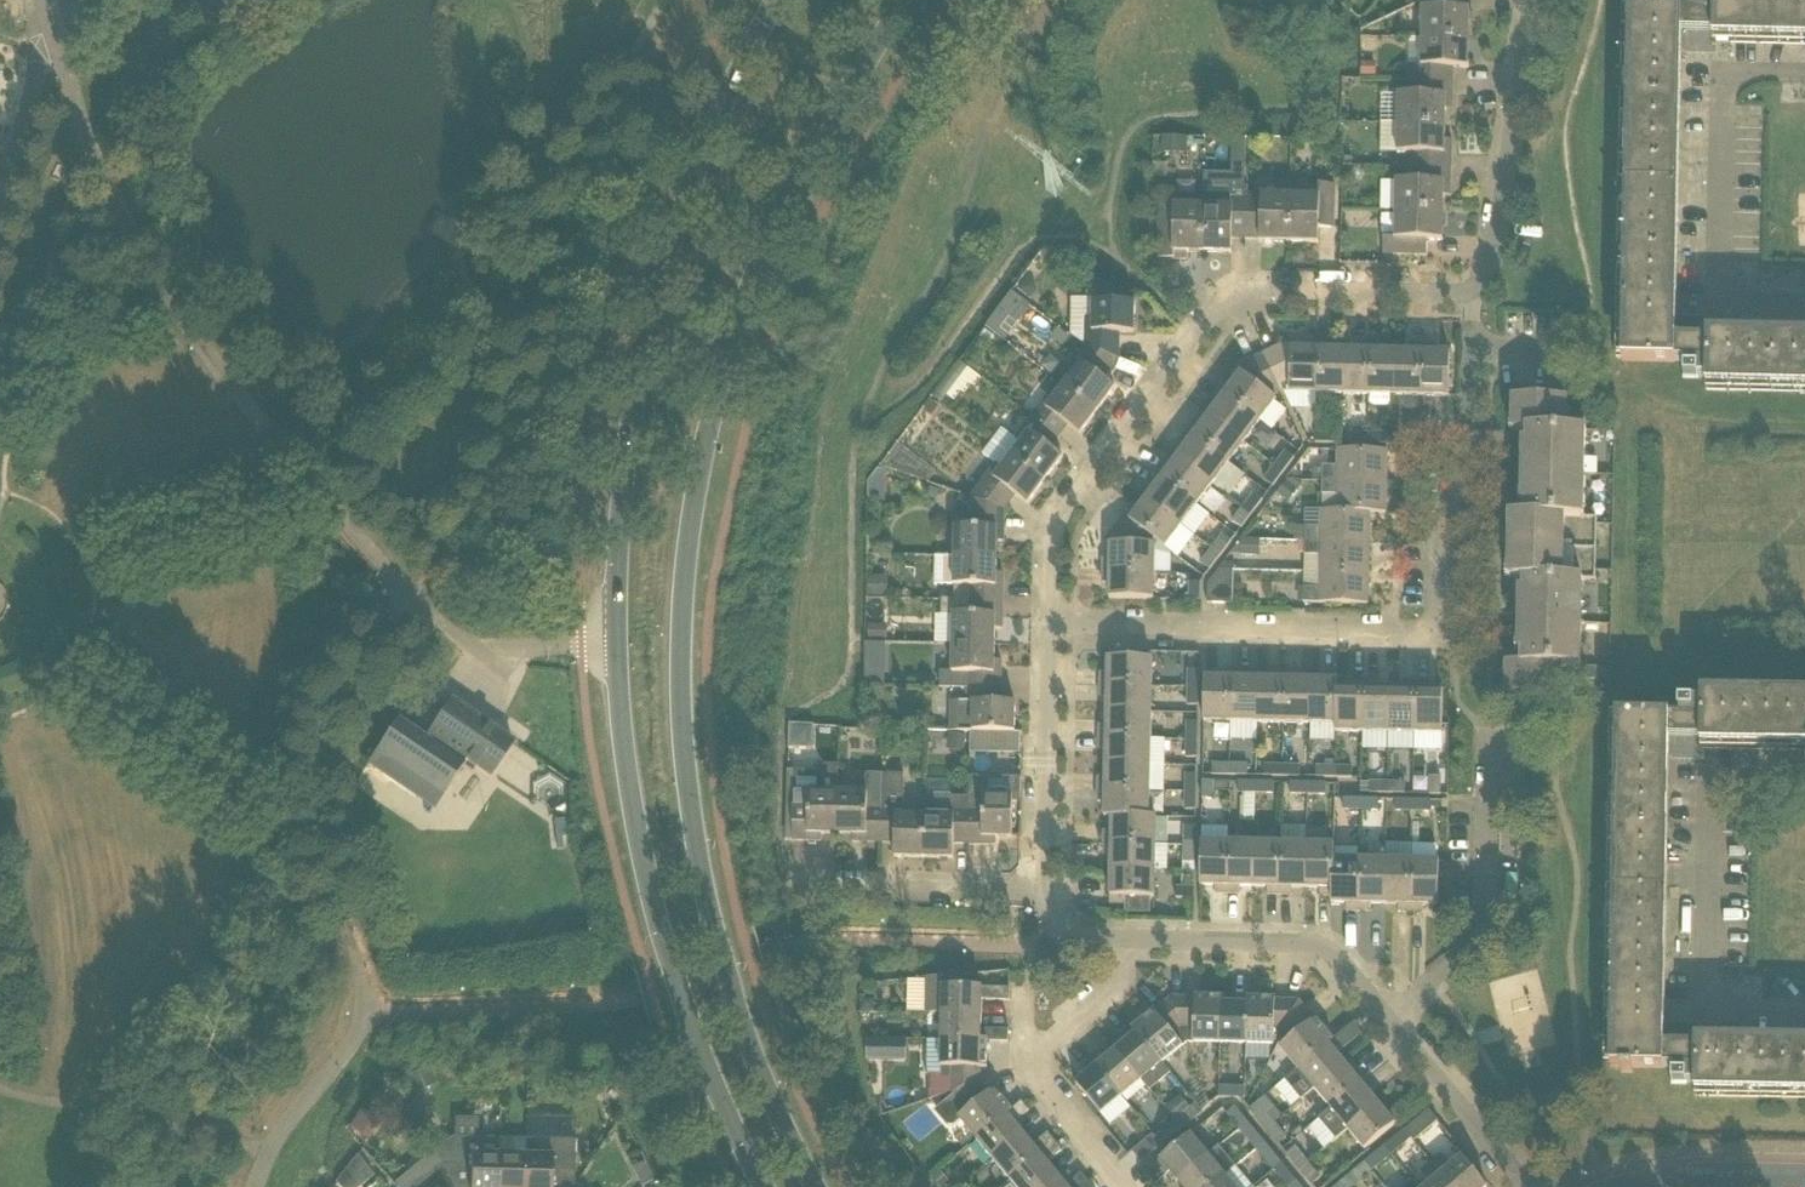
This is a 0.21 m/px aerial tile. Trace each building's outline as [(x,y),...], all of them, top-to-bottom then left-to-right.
[(1469,39),(1470,10),(1467,10),(1468,0),(1428,0),(1423,2),(1422,38),(1469,39)] [(1693,10),(1683,10),(1682,50),(1706,51),(1714,44),(1714,40),(1715,0),(1692,0),(1692,6),(1693,6),(1693,10)] [(1714,40),(1804,42),(1804,0),(1715,0),(1714,40)] [(1622,361),(1647,362),(1676,363),(1676,324),(1682,50),(1683,10),(1630,9),(1622,361)] [(1410,38),(1409,67),(1409,82),(1454,83),(1454,68),(1469,69),(1469,39),(1422,38),(1410,38)] [(1362,76),(1376,76),(1376,64),(1362,64),(1362,76)] [(1446,127),(1446,113),(1453,113),(1454,83),(1409,82),(1409,96),(1399,96),(1398,125),(1446,127)] [(1396,122),(1396,96),(1387,95),(1386,122),(1396,122)] [(1445,141),(1446,127),(1398,125),(1398,155),(1407,155),(1407,168),(1452,169),(1452,141),(1445,141)] [(1163,137),(1163,153),(1188,153),(1188,137),(1163,137)] [(1232,160),(1246,160),(1246,139),(1233,139),(1232,160)] [(1154,178),(1168,179),(1169,165),(1155,164),(1154,178)] [(1397,211),(1444,212),(1444,197),(1451,197),(1452,169),(1407,168),(1407,182),(1383,182),(1382,211),(1397,211)] [(1206,174),(1205,194),(1230,195),(1230,174),(1206,174)] [(1320,229),(1334,229),(1335,187),(1319,186),(1319,198),(1292,197),(1290,243),(1319,244),(1320,229)] [(1233,188),(1233,196),(1205,195),(1205,207),(1203,253),(1233,254),(1233,239),(1247,239),(1248,196),(1248,188),(1233,188)] [(1290,243),(1292,197),(1248,196),(1247,239),(1261,240),(1261,242),(1290,243)] [(1159,216),(1159,259),(1188,260),(1188,253),(1203,253),(1205,207),(1174,206),(1174,217),(1159,216)] [(1428,241),(1443,241),(1444,212),(1397,211),(1396,240),(1384,240),(1384,255),(1393,255),(1428,256),(1428,241)] [(1393,255),(1384,255),(1384,264),(1393,265),(1393,255)] [(986,327),(1005,341),(1032,306),(1013,291),(986,327)] [(1135,334),(1136,304),(1094,303),(1093,320),(1086,319),(1086,347),(1120,359),(1121,333),(1135,334)] [(1676,363),(1686,363),(1686,368),(1684,368),(1684,378),(1706,379),(1707,379),(1708,334),(1708,331),(1701,324),(1676,324),(1676,363)] [(1051,338),(1063,347),(1070,338),(1058,329),(1051,338)] [(989,345),(995,336),(986,330),(980,339),(989,345)] [(1804,390),(1804,335),(1708,334),(1707,379),(1706,379),(1706,388),(1804,390)] [(1288,343),(1266,354),(1264,355),(1281,392),(1290,388),(1289,394),(1318,394),(1319,343),(1307,342),(1307,350),(1292,349),(1288,343)] [(1318,394),(1344,395),(1345,351),(1331,350),(1331,343),(1319,343),(1318,394)] [(1344,395),(1370,395),(1371,344),(1359,343),(1359,351),(1345,351),(1344,395)] [(1371,344),(1370,395),(1370,409),(1391,410),(1391,396),(1396,396),(1397,352),(1383,351),(1384,344),(1371,344)] [(1396,396),(1422,397),(1424,345),(1411,345),(1411,352),(1397,352),(1396,396)] [(1422,397),(1450,397),(1451,353),(1436,353),(1436,345),(1424,345),(1422,397)] [(1098,412),(1116,388),(1104,380),(1120,359),(1086,347),(1086,348),(1068,371),(1074,376),(1065,387),(1098,412)] [(1233,385),(1228,381),(1220,391),(1260,421),(1276,400),(1272,397),(1281,392),(1264,355),(1239,367),(1242,373),(1233,385)] [(983,378),(960,361),(959,360),(933,396),(943,403),(948,396),(956,402),(963,393),(967,395),(973,386),(976,388),(983,378)] [(1069,427),(1081,435),(1098,412),(1065,387),(1055,400),(1049,396),(1033,418),(1060,438),(1069,427)] [(1218,405),(1210,416),(1245,442),(1260,421),(1220,391),(1213,401),(1218,405)] [(1525,432),(1524,447),(1524,474),(1585,475),(1586,420),(1568,419),(1568,400),(1514,399),(1513,432),(1525,432)] [(1196,423),(1189,433),(1229,463),(1245,442),(1210,416),(1202,427),(1196,423)] [(1046,481),(1064,458),(1052,449),(1060,438),(1033,418),(1017,439),(1003,429),(993,442),(1046,481)] [(1357,427),(1357,435),(1369,435),(1369,427),(1357,427)] [(1240,474),(1228,464),(1229,463),(1189,433),(1181,442),(1187,447),(1179,458),(1213,484),(1226,493),(1240,474)] [(1315,434),(1315,445),(1334,445),(1334,435),(1315,434)] [(1369,446),(1369,435),(1357,435),(1350,435),(1350,445),(1369,446)] [(1369,435),(1369,446),(1386,446),(1386,435),(1369,435)] [(1386,435),(1386,446),(1395,446),(1395,436),(1386,435)] [(1404,446),(1421,446),(1422,435),(1404,435),(1404,446)] [(1422,435),(1421,446),(1439,447),(1439,436),(1422,435)] [(984,454),(998,464),(972,499),(1006,510),(1016,496),(1028,505),(1046,481),(993,442),(984,454)] [(1388,483),(1388,451),(1339,450),(1338,468),(1323,467),(1323,469),(1322,480),(1322,482),(1388,483)] [(1275,468),(1283,475),(1294,461),(1285,454),(1275,468)] [(1157,474),(1197,505),(1213,484),(1179,458),(1170,469),(1164,465),(1157,474)] [(1283,475),(1275,468),(1264,482),(1273,489),(1283,475)] [(1313,469),(1313,480),(1322,480),(1323,469),(1313,469)] [(1155,489),(1147,500),(1181,526),(1197,505),(1157,474),(1150,484),(1155,489)] [(1511,516),(1511,537),(1510,548),(1597,550),(1597,519),(1584,518),(1585,475),(1524,474),(1523,516),(1511,516)] [(1278,494),(1289,503),(1303,486),(1296,480),(1289,480),(1288,482),(1287,482),(1278,494)] [(1388,483),(1322,482),(1322,496),(1338,497),(1337,511),(1337,512),(1371,513),(1387,514),(1388,483)] [(1201,502),(1212,514),(1226,502),(1215,490),(1201,502)] [(1244,508),(1253,514),(1262,502),(1254,495),(1244,508)] [(955,557),(997,558),(998,542),(1005,542),(1006,510),(972,499),(971,528),(956,528),(955,557)] [(1181,526),(1147,500),(1139,511),(1133,506),(1125,517),(1157,542),(1164,548),(1181,526)] [(1253,514),(1244,508),(1238,504),(1231,513),(1237,517),(1232,523),(1241,530),(1253,514)] [(1370,544),(1371,513),(1337,512),(1337,511),(1322,511),(1321,528),(1295,528),(1295,542),(1305,543),(1370,544)] [(1125,517),(1107,541),(1112,544),(1111,560),(1104,559),(1104,572),(1155,573),(1155,545),(1157,542),(1125,517)] [(1211,550),(1220,557),(1231,543),(1222,536),(1211,550)] [(1241,538),(1240,555),(1261,556),(1261,539),(1241,538)] [(1370,574),(1370,544),(1305,543),(1305,557),(1320,557),(1319,573),(1370,574)] [(1521,581),(1521,596),(1520,623),(1582,625),(1583,581),(1596,581),(1597,550),(1510,548),(1510,580),(1521,581)] [(1220,557),(1211,550),(1200,564),(1209,571),(1220,557)] [(936,585),(955,586),(954,587),(969,587),(968,601),(1004,602),(1004,574),(997,574),(997,558),(955,557),(936,556),(936,585)] [(1208,585),(1208,604),(1233,604),(1234,571),(1220,571),(1208,585)] [(1110,599),(1155,600),(1155,573),(1104,572),(1103,584),(1111,584),(1110,599)] [(1369,605),(1370,574),(1319,573),(1319,589),(1305,589),(1304,603),(1369,605)] [(888,577),(868,577),(868,597),(888,597),(888,577)] [(1190,601),(1201,601),(1202,583),(1191,583),(1190,601)] [(953,644),(996,645),(996,630),(1003,630),(1004,602),(968,601),(944,600),(944,615),(953,615),(953,644)] [(1519,665),(1508,665),(1507,697),(1562,699),(1562,679),(1581,680),(1582,625),(1520,623),(1519,665)] [(888,641),(888,626),(869,626),(869,640),(888,641)] [(966,689),(1002,689),(1002,661),(995,661),(996,645),(953,644),(952,674),(941,673),(941,688),(966,689)] [(1152,686),(1153,660),(1109,659),(1109,673),(1101,673),(1101,685),(1152,686)] [(868,668),(868,684),(886,684),(886,668),(868,668)] [(1188,687),(1199,687),(1200,670),(1189,670),(1188,687)] [(1220,678),(1206,678),(1204,722),(1231,722),(1232,671),(1221,671),(1220,678)] [(1232,671),(1231,722),(1257,723),(1258,679),(1245,679),(1245,671),(1232,671)] [(1258,679),(1257,723),(1284,723),(1285,672),(1273,672),(1273,679),(1258,679)] [(1284,723),(1310,724),(1311,680),(1297,680),(1298,673),(1285,672),(1284,723)] [(1325,680),(1311,680),(1310,724),(1335,725),(1337,725),(1338,688),(1341,688),(1341,673),(1325,673),(1325,680)] [(1363,732),(1364,681),(1352,681),(1352,688),(1341,688),(1338,688),(1337,725),(1335,725),(1335,732),(1363,732)] [(1363,732),(1390,733),(1391,689),(1377,689),(1377,681),(1364,681),(1363,732)] [(1390,733),(1416,734),(1417,682),(1404,682),(1404,689),(1391,689),(1390,733)] [(1416,734),(1443,734),(1444,690),(1429,690),(1429,683),(1417,682),(1416,734)] [(1152,714),(1152,686),(1101,685),(1101,698),(1108,698),(1108,714),(1152,714)] [(1199,687),(1188,687),(1187,707),(1198,707),(1199,687)] [(966,689),(966,703),(952,703),(951,732),(971,732),(990,733),(1016,733),(1016,704),(1002,703),(1002,689),(966,689)] [(1702,694),(1702,701),(1703,701),(1702,746),(1804,748),(1804,695),(1702,694)] [(1702,750),(1702,746),(1703,701),(1702,701),(1680,701),(1681,718),(1669,718),(1669,756),(1694,757),(1702,750)] [(492,775),(514,744),(451,702),(429,734),(430,735),(427,739),(398,720),(377,752),(444,797),(469,759),(492,775)] [(1151,740),(1152,714),(1108,714),(1108,726),(1100,726),(1100,738),(1151,740)] [(1611,1068),(1622,1068),(1622,1073),(1633,1073),(1633,1068),(1664,1069),(1664,1068),(1665,1029),(1669,756),(1669,718),(1669,717),(1617,715),(1611,1068)] [(814,748),(815,724),(790,723),(790,748),(814,748)] [(1186,740),(1197,741),(1198,723),(1187,723),(1186,740)] [(990,733),(971,732),(970,753),(990,754),(990,733)] [(949,734),(946,750),(965,754),(968,737),(949,734)] [(1150,765),(1151,740),(1100,738),(1100,750),(1107,751),(1107,764),(1150,765)] [(991,761),(1017,762),(1018,740),(992,739),(991,761)] [(1197,741),(1186,740),(1186,759),(1197,760),(1197,741)] [(1099,790),(1149,792),(1150,765),(1107,764),(1106,778),(1099,778),(1099,790)] [(839,793),(839,766),(827,766),(821,771),(820,793),(794,792),(794,816),(793,841),(822,841),(822,834),(839,834),(839,793)] [(1230,777),(1230,766),(1212,766),(1212,777),(1230,777)] [(1230,766),(1230,777),(1248,778),(1248,767),(1230,766)] [(1281,778),(1282,767),(1264,767),(1264,778),(1281,778)] [(1282,767),(1281,778),(1299,778),(1299,767),(1282,767)] [(1334,779),(1334,768),(1316,768),(1316,779),(1334,779)] [(1334,768),(1334,779),(1351,779),(1352,768),(1334,768)] [(857,788),(857,793),(839,793),(839,834),(853,835),(853,842),(882,843),(883,775),(869,774),(857,788)] [(909,809),(905,809),(905,775),(883,775),(882,843),(896,843),(895,858),(925,858),(926,817),(909,817),(909,809)] [(1185,793),(1196,793),(1197,776),(1186,776),(1185,793)] [(1013,838),(1014,778),(970,777),(970,798),(970,845),(997,845),(997,838),(1013,838)] [(1431,777),(1430,795),(1441,795),(1442,777),(1431,777)] [(1362,782),(1361,794),(1389,794),(1389,783),(1362,782)] [(1214,791),(1213,783),(1203,783),(1202,801),(1213,802),(1214,791)] [(1255,795),(1256,795),(1256,784),(1238,783),(1238,795),(1245,795),(1255,795)] [(1389,783),(1389,794),(1405,795),(1405,783),(1389,783)] [(1274,784),(1256,784),(1256,795),(1274,795),(1274,784)] [(1290,796),(1308,796),(1308,785),(1290,784),(1290,796)] [(1326,785),(1308,785),(1308,796),(1326,796),(1326,785)] [(1148,818),(1148,817),(1149,792),(1099,790),(1098,803),(1106,803),(1105,818),(1113,818),(1113,817),(1148,818)] [(1164,814),(1164,792),(1152,792),(1151,813),(1164,814)] [(1196,793),(1185,793),(1185,811),(1196,811),(1196,793)] [(1255,795),(1245,795),(1245,798),(1242,798),(1241,822),(1254,823),(1255,795)] [(926,796),(926,817),(925,858),(954,859),(955,844),(970,845),(970,798),(954,798),(953,796),(926,796)] [(1362,800),(1344,800),(1343,811),(1361,811),(1362,800)] [(1362,800),(1361,811),(1382,811),(1382,801),(1362,800)] [(1414,811),(1414,801),(1396,801),(1396,811),(1414,811)] [(1417,812),(1432,813),(1432,808),(1444,808),(1444,802),(1414,801),(1414,811),(1417,811),(1417,812)] [(1105,831),(1105,844),(1155,845),(1155,817),(1148,817),(1148,818),(1113,817),(1113,818),(1112,831),(1105,831)] [(1185,845),(1195,846),(1195,829),(1185,828),(1185,845)] [(1201,843),(1201,886),(1216,886),(1216,894),(1228,894),(1229,843),(1201,843)] [(1255,844),(1229,843),(1228,894),(1240,894),(1240,887),(1254,887),(1255,844)] [(1155,871),(1155,845),(1105,844),(1105,856),(1112,856),(1112,870),(1155,871)] [(1280,895),(1282,844),(1255,844),(1254,887),(1268,888),(1268,895),(1280,895)] [(1308,845),(1282,844),(1280,895),(1293,895),(1293,888),(1307,889),(1308,845)] [(1195,846),(1185,845),(1184,863),(1195,864),(1195,846)] [(1308,845),(1307,889),(1321,889),(1320,896),(1332,896),(1333,896),(1334,859),(1335,846),(1308,845)] [(1347,911),(1359,911),(1360,860),(1334,859),(1333,896),(1332,896),(1332,904),(1347,904),(1347,911)] [(1386,905),(1387,861),(1360,860),(1359,911),(1372,912),(1372,905),(1386,905)] [(1412,913),(1413,861),(1387,861),(1386,905),(1399,905),(1399,912),(1412,913)] [(1439,906),(1440,862),(1413,861),(1412,913),(1424,913),(1424,906),(1439,906)] [(1155,871),(1112,870),(1111,904),(1127,905),(1127,898),(1155,898),(1155,871)] [(1177,899),(1195,899),(1195,888),(1177,888),(1177,899)] [(1011,906),(999,905),(998,927),(1011,928),(1011,906)] [(1011,989),(1009,988),(960,987),(960,976),(927,978),(926,1015),(940,1015),(982,1016),(983,1000),(1010,1001),(1011,989)] [(1188,1044),(1192,1044),(1222,1044),(1224,1005),(1224,998),(1196,997),(1196,999),(1171,998),(1181,1026),(1188,1044)] [(1162,1063),(1181,1047),(1185,1043),(1188,1044),(1181,1026),(1171,998),(1134,1029),(1162,1063)] [(875,1013),(876,999),(864,999),(862,999),(861,1013),(862,1013),(875,1013)] [(1222,1044),(1247,1045),(1249,999),(1237,999),(1237,1005),(1224,1005),(1222,1044)] [(1276,1000),(1249,999),(1247,1045),(1273,1046),(1273,1030),(1284,1030),(1285,1032),(1300,1002),(1276,1001),(1276,1000)] [(1297,1070),(1333,1040),(1316,1019),(1315,1020),(1300,1002),(1285,1032),(1291,1039),(1279,1049),(1297,1070)] [(900,1022),(900,1014),(890,1014),(889,1022),(900,1022)] [(940,1041),(988,1042),(1009,1043),(1009,1030),(982,1029),(982,1016),(940,1015),(940,1041)] [(1142,1080),(1143,1079),(1152,1090),(1171,1074),(1162,1063),(1134,1029),(1125,1036),(1129,1041),(1118,1050),(1142,1080)] [(1696,1085),(1696,1040),(1696,1037),(1690,1030),(1665,1029),(1664,1068),(1674,1068),(1674,1073),(1672,1073),(1672,1084),(1688,1085),(1688,1084),(1695,1084),(1696,1085)] [(868,1061),(880,1062),(880,1039),(867,1039),(867,1056),(867,1061),(868,1061)] [(1304,1099),(1314,1091),(1345,1064),(1336,1053),(1341,1049),(1333,1040),(1297,1070),(1298,1071),(1286,1081),(1301,1099),(1303,1098),(1304,1099)] [(1696,1040),(1696,1085),(1695,1084),(1695,1093),(1804,1095),(1804,1042),(1696,1040)] [(987,1069),(988,1042),(940,1041),(939,1068),(951,1068),(950,1091),(981,1083),(981,1068),(987,1069)] [(1093,1062),(1122,1097),(1142,1080),(1118,1050),(1106,1060),(1102,1055),(1093,1062)] [(1076,1084),(1101,1114),(1122,1097),(1093,1062),(1084,1070),(1088,1075),(1076,1084)] [(1331,1111),(1367,1081),(1359,1071),(1354,1075),(1345,1064),(1314,1091),(1331,1111)] [(412,1096),(429,1089),(422,1071),(405,1077),(412,1096)] [(500,1078),(500,1089),(508,1089),(508,1078),(500,1078)] [(1367,1081),(1331,1111),(1321,1119),(1337,1139),(1348,1131),(1347,1130),(1378,1104),(1369,1093),(1374,1089),(1367,1081)] [(957,1128),(961,1123),(976,1140),(1012,1110),(995,1090),(990,1094),(981,1083),(950,1091),(950,1093),(954,1097),(935,1112),(948,1127),(957,1128)] [(1219,1098),(1238,1099),(1238,1087),(1219,1087),(1219,1098)] [(992,1160),(1024,1134),(1015,1123),(1030,1111),(1022,1102),(1012,1110),(976,1140),(992,1160)] [(1276,1123),(1258,1103),(1250,1111),(1266,1131),(1276,1123)] [(1364,1151),(1401,1121),(1393,1112),(1388,1116),(1378,1104),(1347,1130),(1348,1131),(1364,1151)] [(1177,1121),(1184,1129),(1202,1114),(1195,1105),(1191,1109),(1177,1121)] [(1241,1131),(1248,1125),(1235,1109),(1228,1115),(1241,1131)] [(366,1138),(378,1120),(362,1110),(350,1128),(366,1138)] [(1414,1142),(1439,1122),(1430,1111),(1406,1130),(1413,1139),(1412,1139),(1414,1142)] [(1163,1146),(1167,1144),(1184,1129),(1177,1121),(1156,1138),(1163,1146)] [(1288,1138),(1276,1124),(1276,1123),(1266,1131),(1279,1145),(1288,1138)] [(1248,1125),(1241,1131),(1253,1145),(1257,1151),(1265,1145),(1248,1125)] [(1399,1135),(1385,1147),(1392,1155),(1412,1139),(1413,1139),(1406,1130),(1399,1135)] [(1009,1181),(1056,1142),(1049,1133),(1033,1146),(1024,1134),(992,1160),(1009,1181)] [(1153,1134),(1133,1152),(1142,1163),(1163,1146),(1156,1138),(1153,1134)] [(1189,1137),(1145,1174),(1155,1186),(1171,1173),(1179,1182),(1207,1158),(1189,1137)] [(453,1186),(499,1186),(499,1156),(500,1156),(500,1139),(454,1139),(435,1150),(443,1166),(442,1167),(453,1186)] [(526,1157),(525,1157),(525,1186),(552,1186),(575,1186),(575,1141),(526,1140),(526,1157)] [(1058,1176),(1048,1164),(1064,1151),(1056,1142),(1009,1181),(1015,1186),(1044,1186),(1058,1176)] [(1275,1171),(1282,1165),(1265,1145),(1257,1151),(1261,1155),(1275,1171)] [(1287,1155),(1300,1171),(1309,1163),(1308,1161),(1300,1153),(1296,1147),(1287,1155)] [(1392,1155),(1385,1147),(1365,1163),(1372,1172),(1392,1155)] [(1452,1166),(1442,1155),(1433,1163),(1453,1186),(1487,1186),(1463,1158),(1452,1166)] [(361,1186),(362,1186),(375,1176),(358,1156),(346,1170),(361,1186)] [(525,1157),(500,1156),(499,1156),(499,1186),(525,1186),(525,1157)] [(1224,1179),(1207,1158),(1179,1182),(1183,1186),(1214,1186),(1224,1179)] [(653,1186),(657,1183),(646,1160),(631,1169),(640,1186),(652,1186),(653,1186)] [(1309,1163),(1300,1171),(1312,1185),(1321,1178),(1309,1163)] [(1345,1181),(1350,1186),(1354,1186),(1372,1172),(1365,1163),(1345,1181)] [(1433,1163),(1422,1171),(1432,1183),(1427,1186),(1453,1186),(1433,1163)] [(1282,1165),(1275,1171),(1288,1186),(1295,1186),(1298,1185),(1282,1165)] [(442,1167),(419,1186),(453,1186),(442,1167)] [(341,1186),(361,1186),(346,1170),(337,1182),(341,1186)] [(941,1171),(933,1179),(940,1186),(943,1186),(949,1181),(941,1171)] [(1090,1183),(1082,1174),(1067,1186),(1058,1176),(1044,1186),(1084,1186),(1090,1183)] [(1224,1179),(1214,1186),(1231,1186),(1224,1179)]
